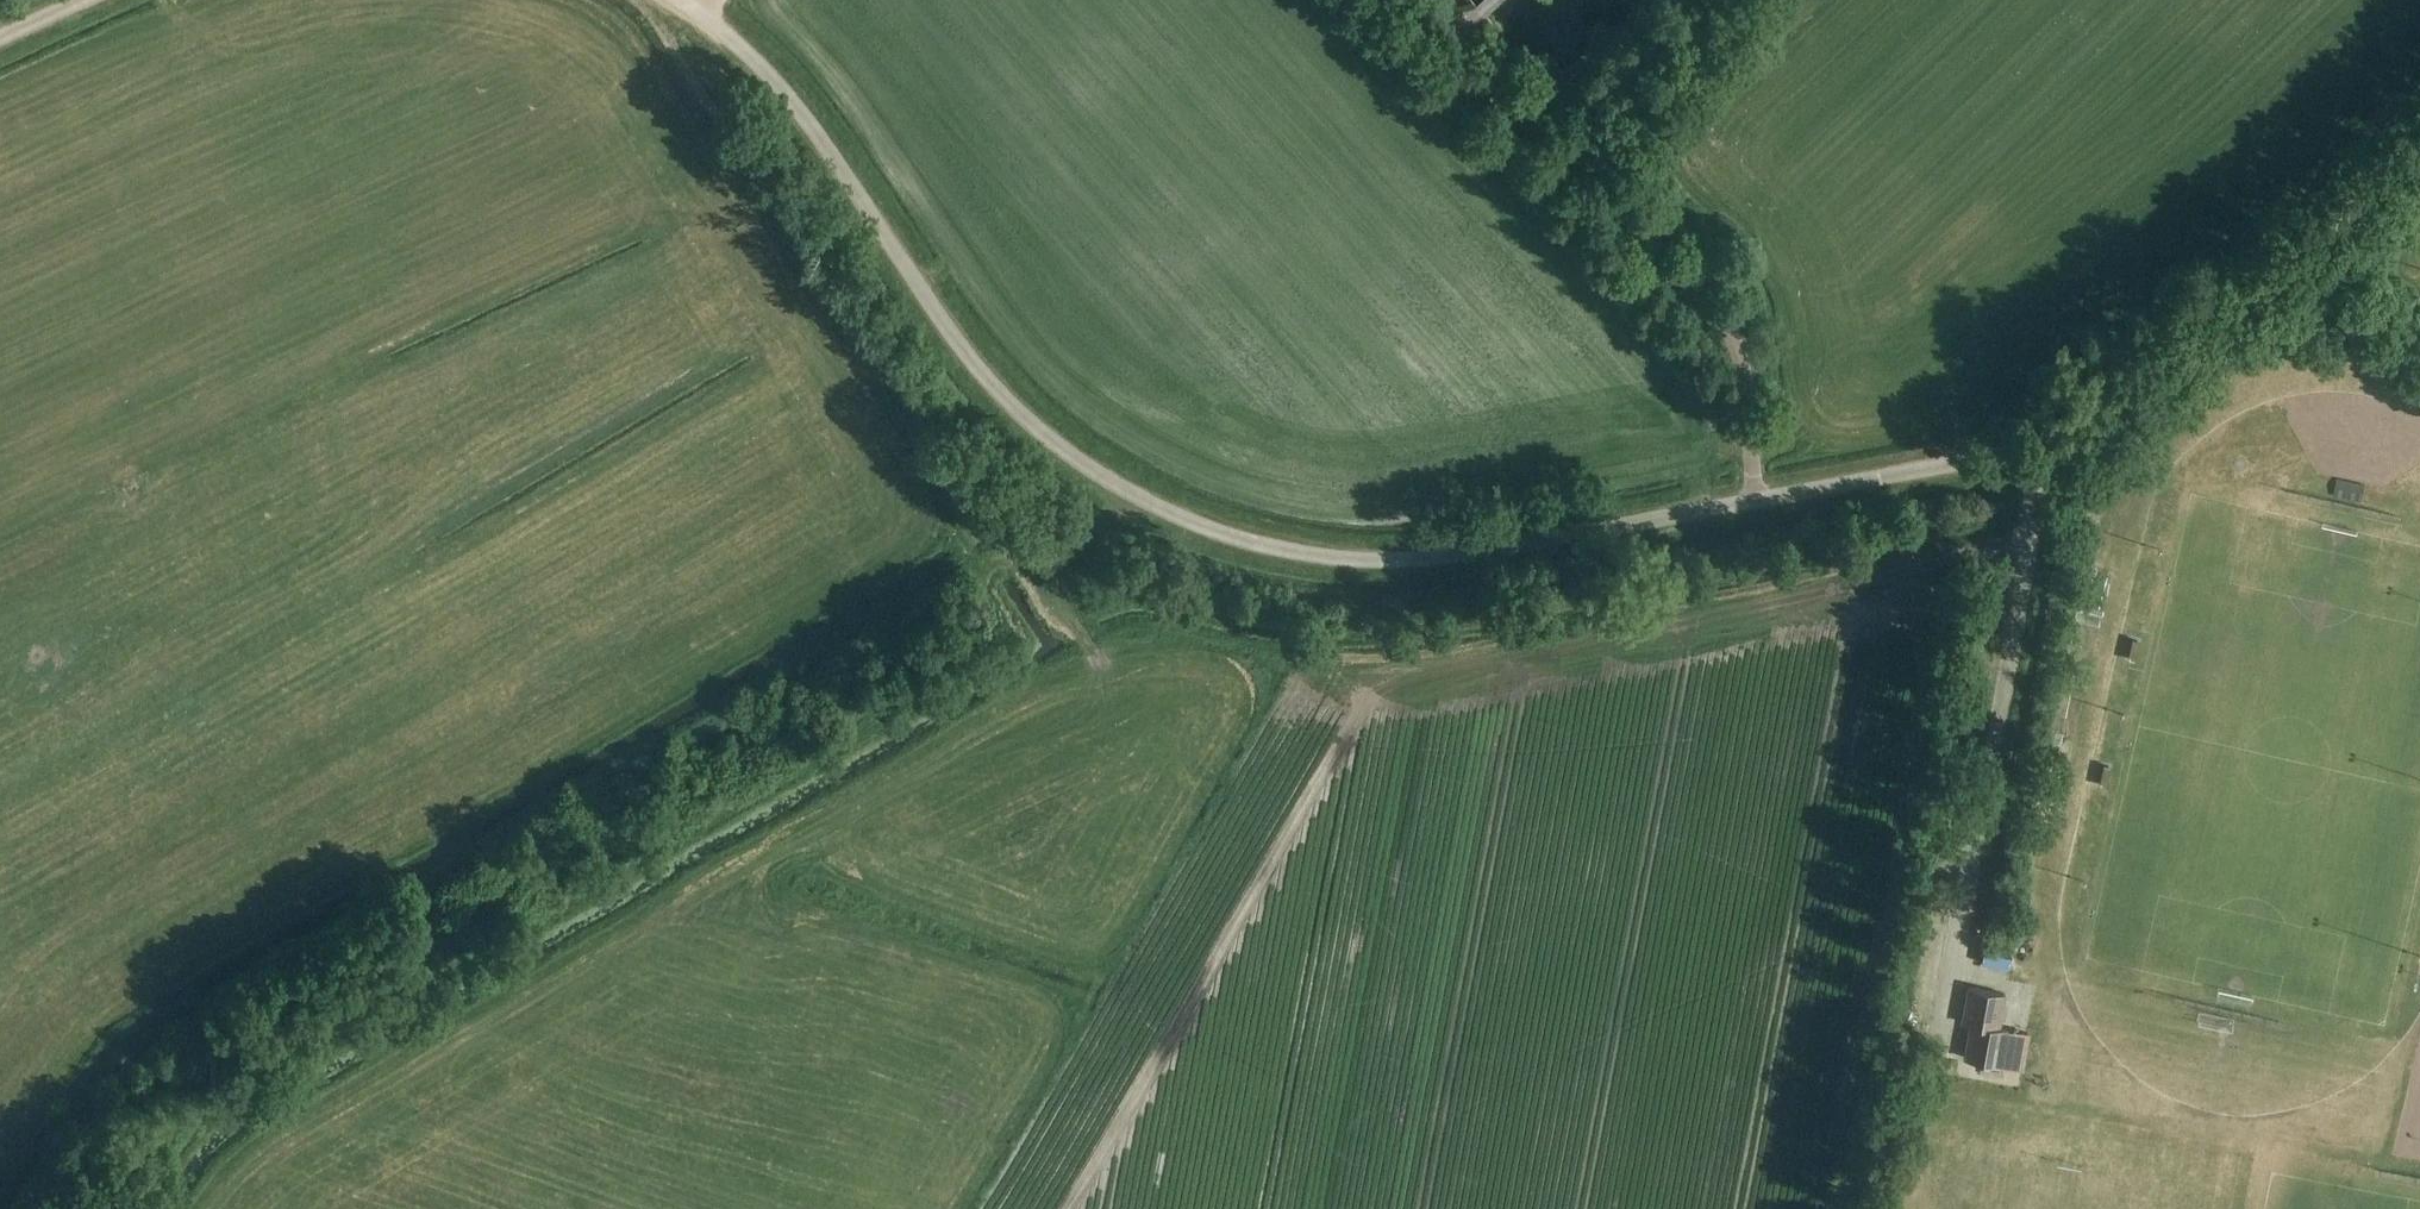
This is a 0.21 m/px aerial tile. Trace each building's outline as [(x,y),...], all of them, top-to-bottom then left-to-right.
[(2334,495),(2362,501),(2365,484),(2337,478),(2334,495)] [(2040,942),(2017,937),(2012,936),(2008,955),(2003,979),(2031,984),(2040,942)] [(1968,1056),(2003,1063),(2009,1027),(2001,1026),(2007,992),(1972,985),(1965,1021),(1974,1023),(1968,1056)]
